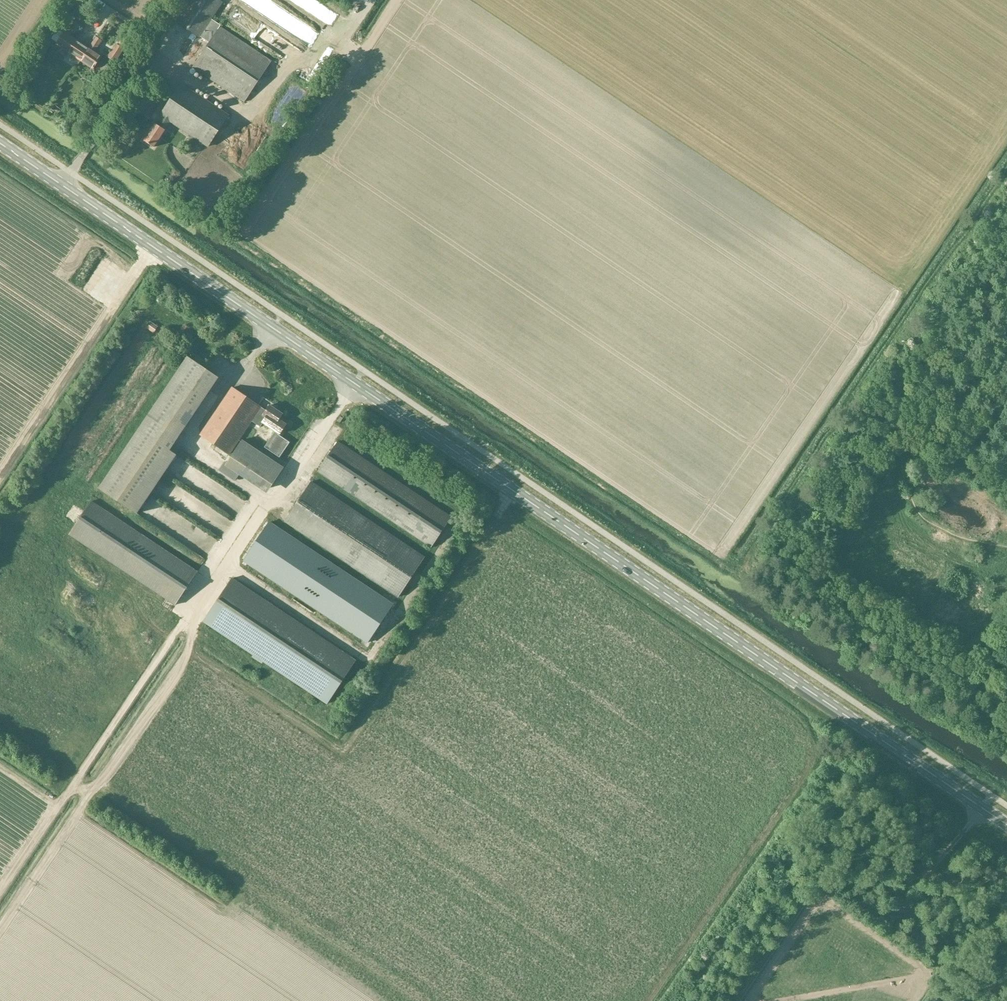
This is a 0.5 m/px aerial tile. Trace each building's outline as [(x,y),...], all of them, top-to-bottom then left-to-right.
[(175,22),(208,44),(220,26),(220,25),(211,20),(222,3),(218,0),(190,0),(175,22)] [(300,49),(309,29),(283,17),(279,27),(292,33),(289,41),(296,44),(295,46),(300,49)] [(100,24),(87,20),(81,36),(88,38),(91,29),(97,32),(100,24)] [(56,45),(69,53),(77,40),(70,35),(76,24),(72,21),(64,33),(58,29),(51,39),(57,43),(56,45)] [(245,102),(272,60),(220,26),(208,44),(192,67),(245,102)] [(81,61),(93,69),(101,56),(94,51),(101,40),(96,37),(89,48),(81,61)] [(89,48),(77,40),(69,53),(81,61),(89,48)] [(116,47),(109,58),(116,62),(122,52),(116,47)] [(208,147),(229,116),(181,84),(160,116),(162,117),(157,125),(155,124),(144,141),(153,147),(165,130),(164,130),(169,122),(208,147)] [(136,514),(176,455),(166,448),(215,375),(188,357),(99,489),(136,514)] [(266,411),(258,405),(232,387),(200,434),(229,454),(252,421),(260,427),(263,423),(275,431),(264,447),(279,458),(290,441),(280,434),(286,424),(279,419),(283,414),(270,405),(266,411)] [(242,440),(229,460),(270,488),(284,468),(242,440)] [(338,442),(318,472),(431,547),(451,517),(338,442)] [(59,458),(52,471),(66,477),(72,464),(59,458)] [(295,479),(304,484),(312,470),(303,465),(295,479)] [(398,597),(425,557),(311,482),(285,522),(398,597)] [(175,605),(197,572),(91,501),(69,535),(175,605)] [(269,523),(243,561),(367,643),(393,605),(269,523)] [(203,622),(327,704),(356,661),(232,579),(203,622)]
